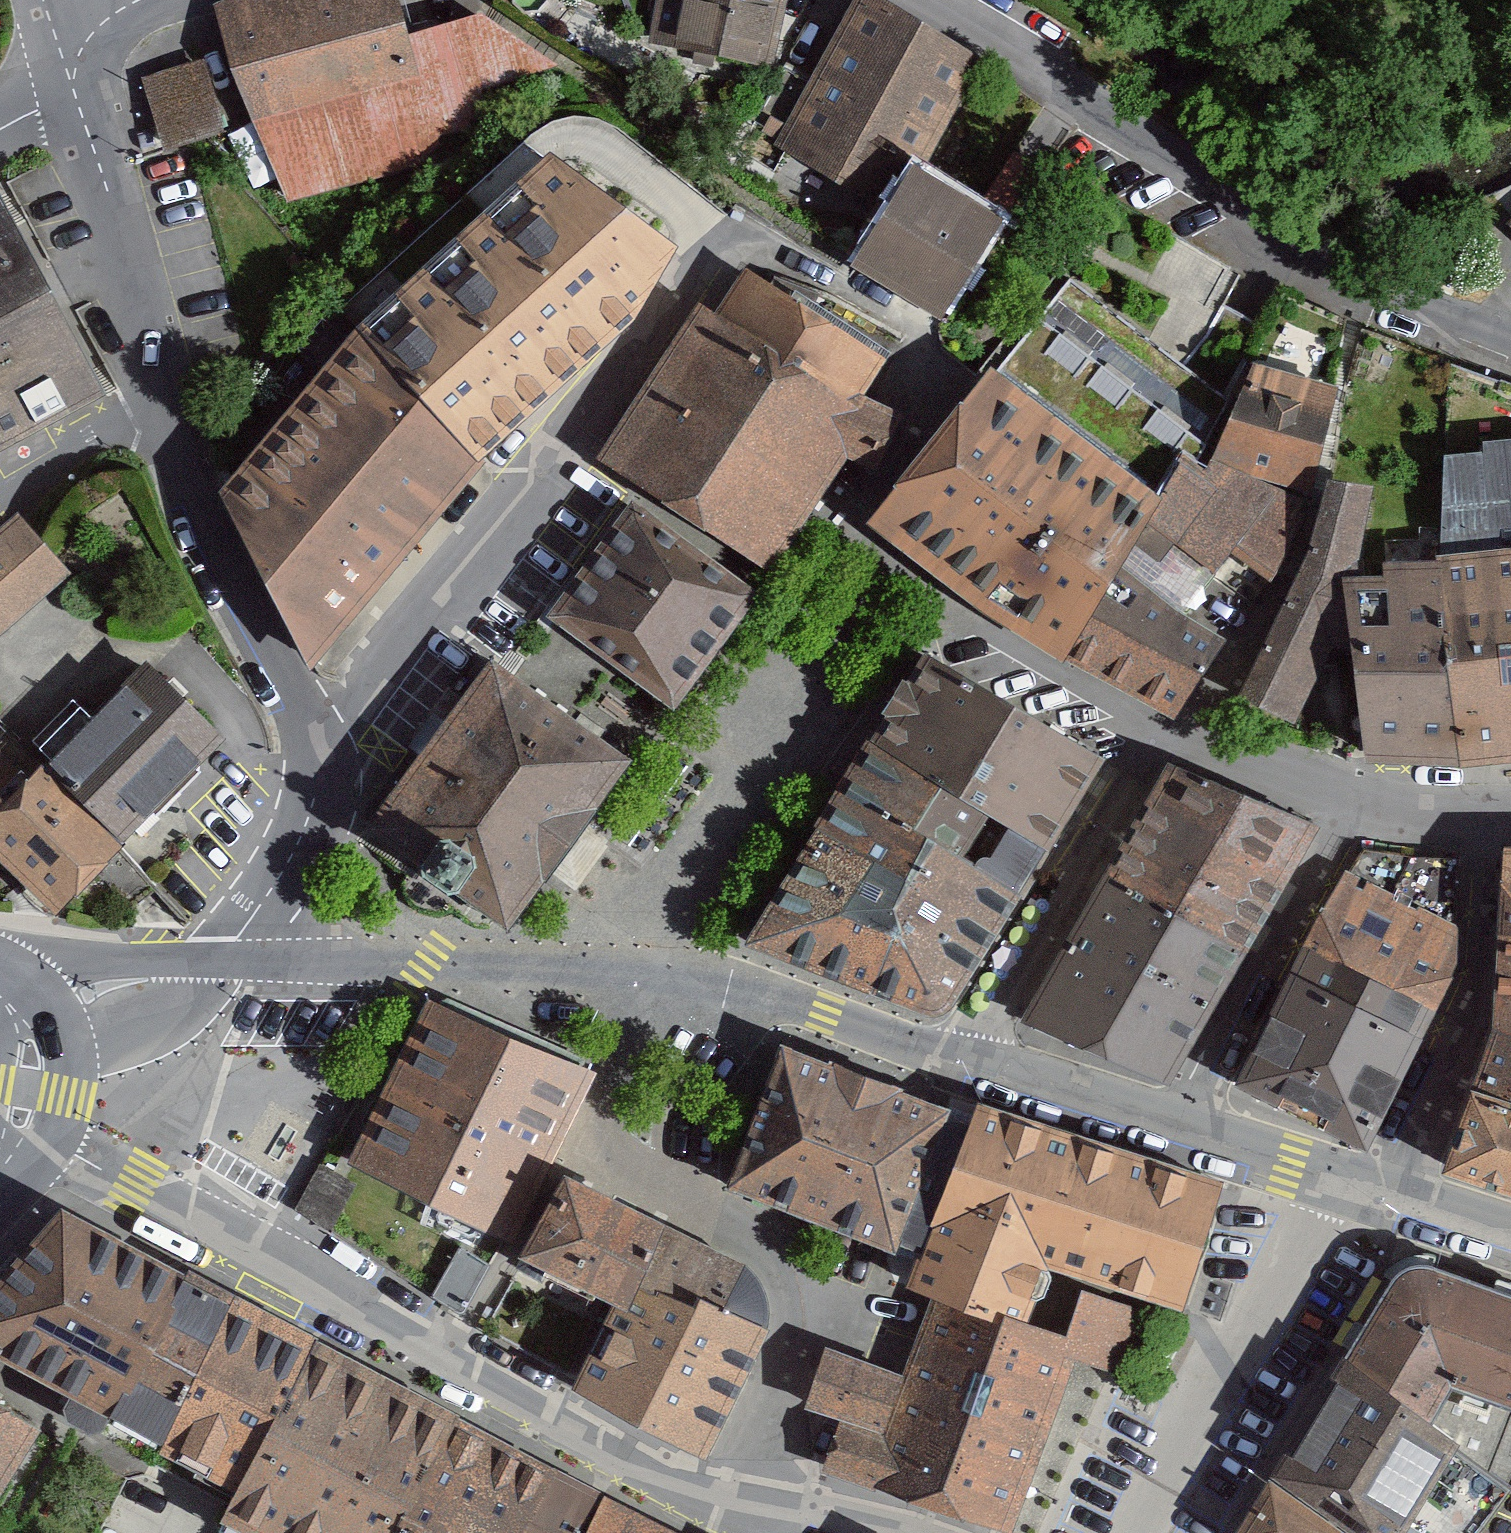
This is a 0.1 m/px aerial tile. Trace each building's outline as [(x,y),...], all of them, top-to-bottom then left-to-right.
[(479,14),(409,34),(399,0),(223,0),(218,1),(272,186),(446,142),(440,119),(498,104),(493,85),(556,66),(479,14)] [(648,45),(775,69),(788,0),(657,0),(648,45)] [(879,0),(863,0),(779,149),(882,206),(888,196),(914,155),(920,158),(966,76),(959,72),(968,56),(879,0)] [(209,55),(146,66),(160,141),(223,130),(209,55)] [(355,328),(484,464),(634,322),(681,246),(550,153),(355,328)] [(920,158),(914,155),(888,196),(882,206),(848,261),(946,322),(1007,225),(1012,216),(985,198),(920,158)] [(106,395),(0,197),(0,452),(106,395)] [(702,308),(601,461),(765,568),(799,516),(843,450),(880,465),(899,419),(853,400),(879,360),(747,273),(717,318),(702,308)] [(355,328),(234,471),(322,648),(484,464),(355,328)] [(886,512),(1071,656),(1123,564),(1183,456),(985,357),(886,512)] [(1123,564),(1184,616),(1237,544),(1274,573),(1316,470),(1334,387),(1316,381),(1254,361),(1251,360),(1204,473),(1183,456),(1123,564)] [(1460,758),(1510,754),(1510,441),(1482,443),(1483,453),(1445,454),(1441,528),(1440,569),(1460,758)] [(1296,725),(1348,584),(1371,487),(1332,482),(1326,481),(1309,552),(1237,696),(1296,725)] [(673,701),(751,594),(633,509),(556,616),(673,701)] [(72,573),(46,545),(21,517),(0,535),(0,636),(72,573)] [(1123,564),(1071,656),(1174,713),(1224,640),(1184,616),(1123,564)] [(1365,755),(1460,758),(1440,569),(1384,571),(1384,576),(1383,583),(1348,584),(1365,755)] [(957,1006),(1033,873),(973,841),(996,798),(1057,831),(1102,759),(1060,734),(942,663),(926,653),(851,765),(751,931),(957,1006)] [(228,737),(152,664),(50,768),(125,842),(228,737)] [(492,670),(379,827),(425,861),(443,874),(461,887),(512,923),(569,845),(585,823),(626,766),(492,670)] [(50,768),(32,784),(0,752),(0,860),(55,916),(98,871),(119,848),(125,842),(50,768)] [(1316,821),(1174,766),(1023,1023),(1104,1055),(1165,1080),(1259,919),(1316,821)] [(1407,858),(1359,845),(1240,1079),(1367,1144),(1455,955),(1453,856),(1407,858)] [(144,898),(156,888),(119,848),(98,871),(132,907),(144,898)] [(1507,850),(1502,970),(1471,1087),(1510,1099),(1510,850),(1507,850)] [(588,1062),(429,998),(358,1143),(347,1164),(499,1238),(588,1062)] [(972,1118),(782,1045),(730,1176),(926,1249),(972,1118)] [(1471,1087),(1447,1165),(1510,1185),(1510,1099),(1471,1087)] [(977,1103),(972,1118),(926,1249),(913,1286),(931,1292),(1025,1324),(1045,1263),(1178,1308),(1190,1273),(1214,1203),(1220,1185),(977,1103)] [(357,1184),(320,1164),(296,1210),(329,1233),(357,1184)] [(667,1235),(568,1187),(526,1282),(613,1326),(627,1334),(667,1235)] [(186,1274),(59,1207),(47,1222),(0,1280),(0,1358),(109,1417),(186,1274)] [(585,1384),(580,1395),(709,1457),(760,1347),(769,1320),(763,1298),(749,1273),(667,1235),(627,1334),(613,1326),(585,1384)] [(489,1265),(460,1248),(431,1296),(460,1314),(489,1265)] [(1432,1273),(1415,1271),(1398,1286),(1344,1375),(1431,1439),(1451,1401),(1510,1424),(1510,1302),(1432,1273)] [(233,1298),(186,1274),(109,1417),(235,1490),(316,1341),(233,1298)] [(1065,1338),(1025,1324),(931,1292),(904,1372),(823,1345),(803,1402),(842,1415),(826,1460),(1014,1523),(1070,1357),(1112,1371),(1134,1307),(1081,1290),(1065,1338)] [(235,1490),(223,1515),(220,1521),(225,1524),(242,1532),(393,1532),(459,1416),(316,1341),(235,1490)] [(1269,1493),(1326,1532),(1462,1532),(1498,1487),(1431,1439),(1344,1375),(1269,1493)] [(40,1425),(0,1401),(0,1492),(40,1425)] [(459,1416),(393,1532),(523,1532),(556,1468),(459,1416)] [(556,1468),(523,1532),(583,1532),(601,1493),(556,1468)] [(601,1493),(583,1532),(679,1532),(601,1493)] [(1269,1493),(1241,1532),(1326,1532),(1269,1493)]
